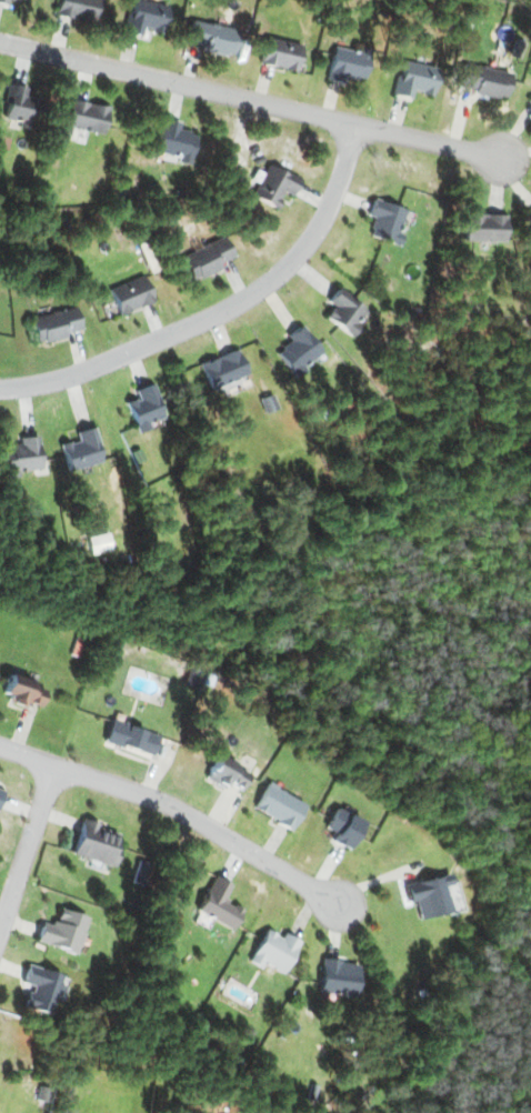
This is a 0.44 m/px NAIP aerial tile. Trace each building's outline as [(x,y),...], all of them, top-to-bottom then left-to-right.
[(92,24),(97,0),(57,0),(53,17),(92,24)] [(144,28),(162,33),(168,9),(137,0),(131,0),(123,32),(142,37),(144,28)] [(231,57),(236,31),(189,22),(184,48),(231,57)] [(293,72),(299,45),(260,37),(255,64),(293,72)] [(324,74),(359,85),(368,56),(333,45),(324,74)] [(505,99),(511,74),(466,62),(459,87),(505,99)] [(400,97),(414,97),(414,93),(435,93),(435,64),(400,64),(400,97)] [(33,89),(8,85),(2,117),(28,122),(33,89)] [(103,135),(109,108),(69,99),(63,126),(103,135)] [(154,156),(191,160),(193,133),(177,131),(178,122),(157,121),(154,156)] [(296,180),(270,165),(251,198),(272,210),(282,193),(287,196),(296,180)] [(369,236),(396,244),(407,210),(372,199),(367,215),(374,218),(369,236)] [(467,241),(511,241),(511,214),(467,214),(467,241)] [(188,280),(231,261),(221,237),(178,256),(188,280)] [(151,300),(140,276),(104,291),(114,316),(151,300)] [(336,306),(327,315),(347,335),(368,314),(341,286),(328,299),(336,306)] [(79,333),(73,308),(26,319),(31,343),(79,333)] [(291,335),(294,341),(280,349),(294,374),(325,355),(307,325),(291,335)] [(250,373),(239,348),(201,366),(213,390),(250,373)] [(132,389),(135,398),(123,402),(131,430),(162,420),(151,383),(132,389)] [(75,431),(77,440),(59,444),(65,470),(102,462),(94,427),(75,431)] [(40,472),(40,436),(19,436),(19,445),(2,445),(2,472),(40,472)] [(20,683),(14,672),(0,679),(0,687),(14,714),(44,699),(32,676),(20,683)] [(160,735),(111,720),(105,742),(153,757),(160,735)] [(199,776),(218,789),(225,779),(236,787),(244,775),(214,755),(199,776)] [(291,829),(303,802),(263,784),(251,811),(291,829)] [(332,836),(330,839),(343,848),(360,825),(336,808),(321,828),(332,836)] [(72,853),(113,866),(123,833),(83,819),(72,853)] [(194,911),(231,930),(242,909),(224,900),(232,884),(213,875),(194,911)] [(419,901),(422,917),(449,913),(445,885),(450,884),(448,876),(407,882),(410,902),(419,901)] [(55,926),(42,922),(37,943),(79,953),(88,916),(59,909),(55,926)] [(283,936),(263,928),(250,961),(284,975),(299,940),(284,934),(283,936)] [(354,997),(361,965),(325,957),(318,989),(354,997)] [(68,979),(31,962),(22,980),(34,986),(25,1006),(50,1017),(68,979)]
